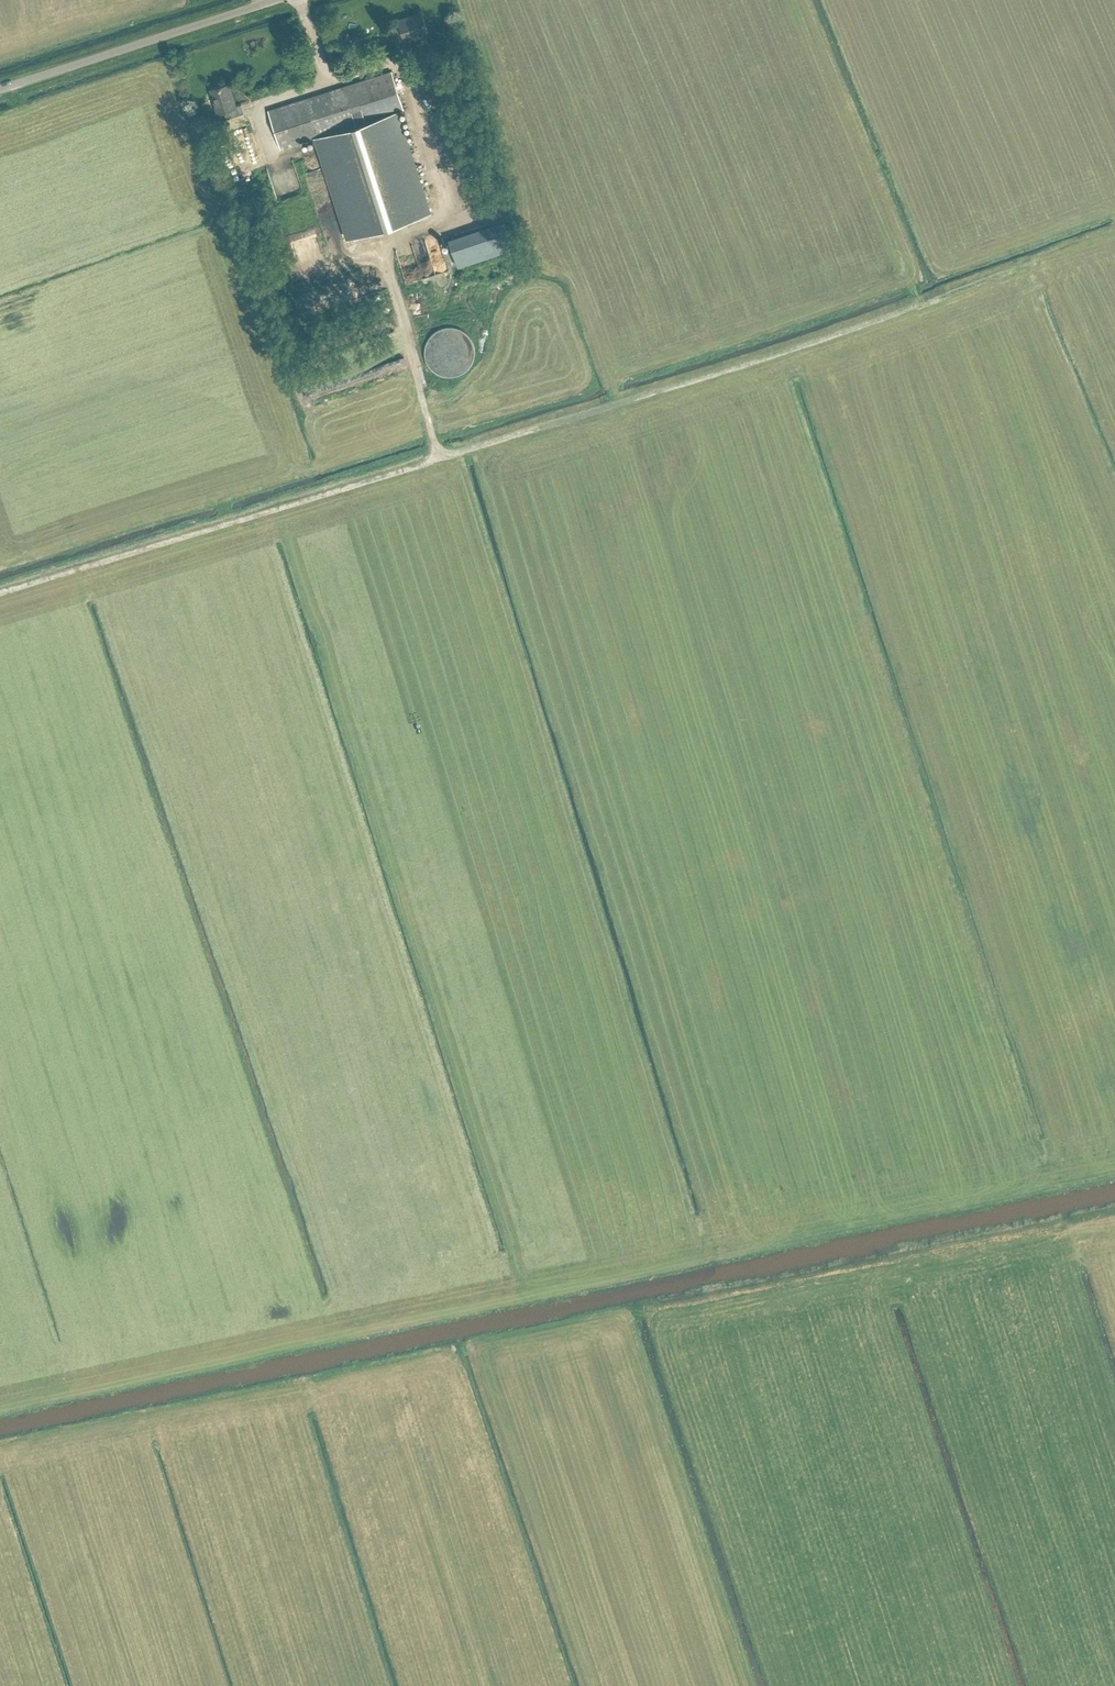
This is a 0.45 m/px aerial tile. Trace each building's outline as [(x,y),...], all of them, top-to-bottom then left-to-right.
[(404,36),(427,29),(421,11),(398,18),(399,23),(391,25),(397,42),(405,39),(404,36)] [(436,60),(423,64),(428,81),(441,77),(436,60)] [(431,211),(398,109),(403,108),(391,69),(268,109),(280,147),(279,147),(316,135),(349,237),(431,211)] [(247,122),(244,111),(241,103),(236,104),(229,82),(210,87),(217,111),(224,109),(230,127),(247,122)]
